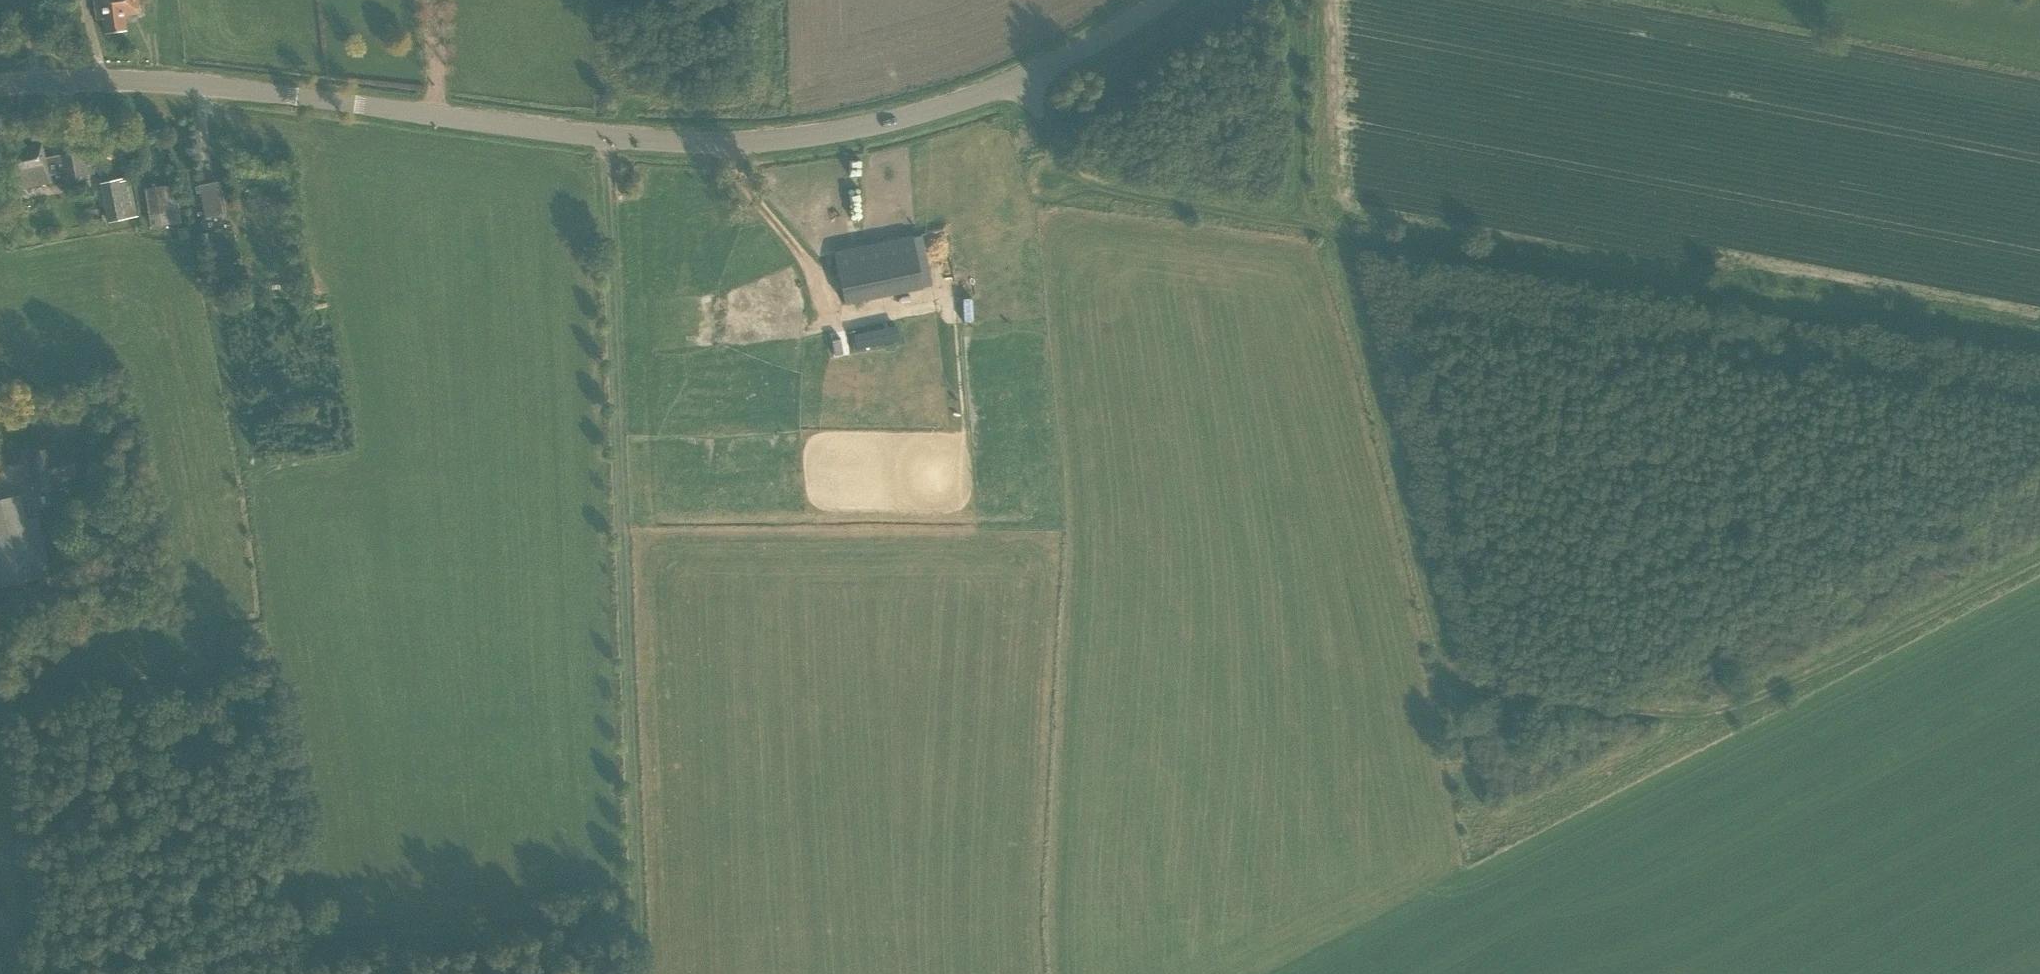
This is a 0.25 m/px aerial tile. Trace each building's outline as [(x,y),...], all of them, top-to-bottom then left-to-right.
[(98,20),(104,19),(106,34),(126,31),(124,15),(140,13),(138,0),(95,0),(98,20)] [(86,175),(95,174),(92,160),(84,162),(81,151),(61,155),(62,159),(46,162),(42,144),(10,151),(14,172),(13,172),(17,190),(52,182),(50,175),(64,172),(67,184),(87,179),(86,175)] [(108,221),(130,217),(123,179),(101,184),(108,221)] [(217,183),(200,187),(207,219),(223,216),(217,183)] [(165,187),(147,190),(152,228),(171,225),(169,211),(165,187)] [(932,281),(952,279),(947,229),(927,231),(932,281)] [(913,237),(835,253),(845,304),(924,288),(913,237)] [(39,492),(39,494),(41,506),(50,504),(47,490),(62,486),(61,479),(76,476),(71,452),(55,456),(54,449),(28,455),(37,492),(39,492)] [(38,516),(27,519),(21,496),(0,501),(0,586),(0,588),(52,576),(38,516)]
